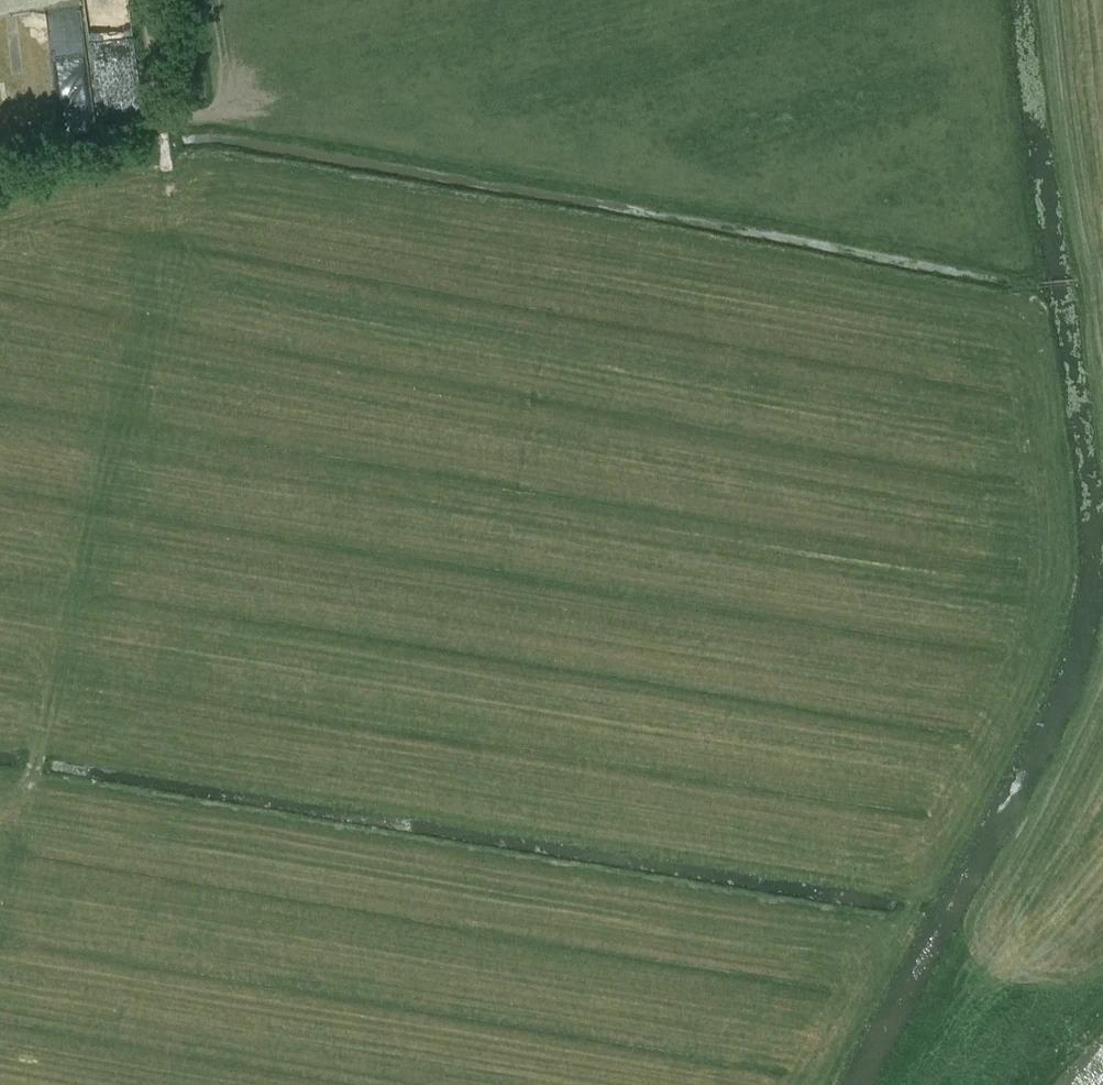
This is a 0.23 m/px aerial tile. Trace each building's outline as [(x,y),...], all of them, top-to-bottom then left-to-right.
[(84,0),(0,0),(0,17),(84,0)]
